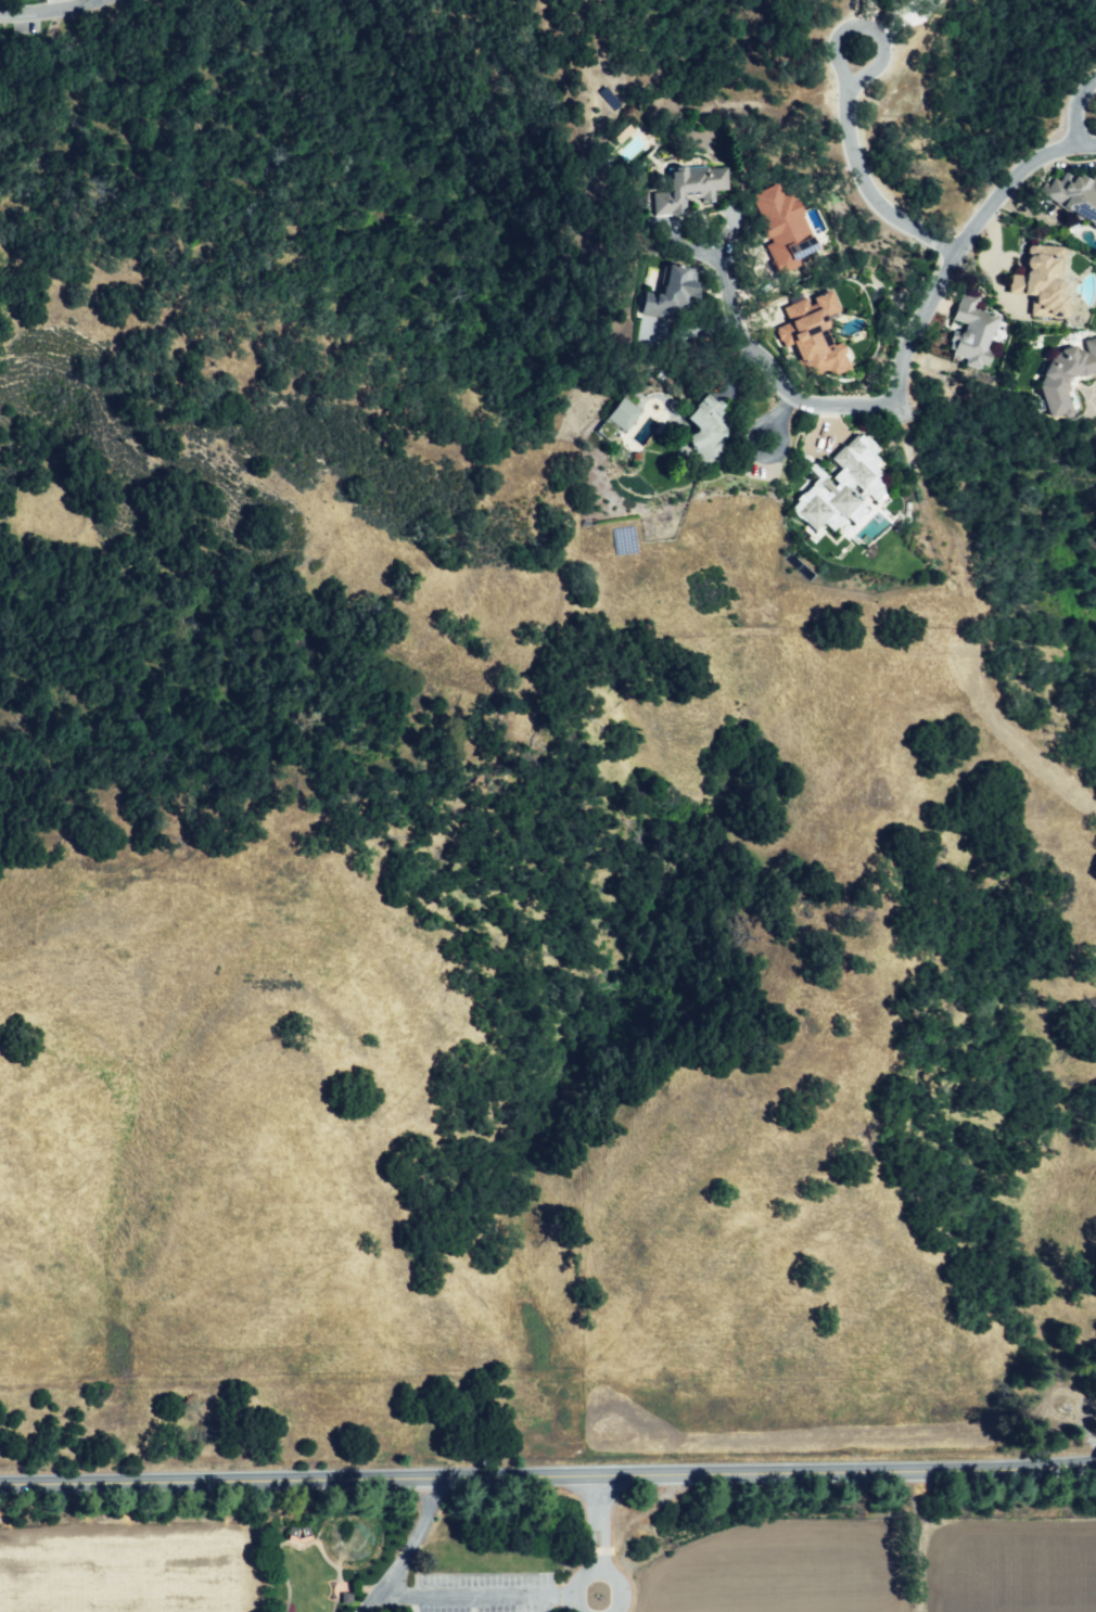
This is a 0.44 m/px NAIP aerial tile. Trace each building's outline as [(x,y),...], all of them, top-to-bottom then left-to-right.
[(658,212),(657,190),(676,190),(676,165),(711,164),(711,171),(731,171),(731,190),(718,190),(718,201),(708,201),(708,195),(690,195),(690,210),(658,212)] [(1092,190),(1095,183),(1082,172),(1078,181),(1067,172),(1065,178),(1056,171),(1050,182),(1043,177),(1033,196),(1046,207),(1040,219),(1048,226),(1056,210),(1080,229),(1095,242),(1095,193),(1092,190)] [(814,248),(789,191),(780,195),(774,183),(747,195),(768,241),(762,243),(776,274),(798,265),(794,257),(814,248)] [(1055,247),(1018,247),(1018,257),(1015,257),(1015,272),(1011,272),(1011,276),(1002,276),(1002,285),(999,285),(999,294),(1020,294),(1020,322),(1059,321),(1059,306),(1055,306),(1055,296),(1052,296),(1052,285),(1047,285),(1047,279),(1052,279),(1052,261),(1056,261),(1055,247)] [(646,312),(672,320),(675,305),(698,311),(704,274),(676,265),(670,297),(662,294),(660,304),(649,300),(646,312)] [(853,370),(849,357),(850,356),(845,343),(836,348),(829,332),(834,329),(831,320),(844,314),(836,289),(821,296),(826,308),(815,314),(810,298),(785,312),(789,324),(776,332),(783,351),(795,345),(802,366),(812,360),(818,378),(829,371),(833,381),(853,370)] [(955,294),(946,321),(961,329),(957,345),(951,342),(947,355),(956,359),(954,366),(966,370),(968,361),(980,368),(984,354),(977,350),(980,338),(983,340),(990,318),(968,307),(969,300),(955,294)] [(1063,298),(1063,323),(1079,323),(1080,314),(1074,314),(1074,298),(1063,298)] [(1092,334),(1095,354),(1095,370),(1060,382),(1062,394),(1059,395),(1065,418),(1054,422),(1053,414),(1041,419),(1032,384),(1037,382),(1034,367),(1042,363),(1044,372),(1050,370),(1049,363),(1057,360),(1055,347),(1066,344),(1068,351),(1078,348),(1075,341),(1092,334)] [(604,417),(623,431),(638,411),(619,396),(604,417)] [(689,439),(701,434),(701,430),(690,420),(710,396),(719,404),(722,400),(728,407),(725,412),(731,419),(732,427),(727,431),(730,432),(727,447),(723,450),(725,458),(709,463),(702,449),(697,452),(689,439)] [(872,436),(882,449),(881,450),(883,452),(879,458),(882,461),(879,465),(887,476),(883,479),(890,488),(879,501),(871,491),(864,501),(870,509),(856,526),(850,516),(836,535),(826,523),(816,535),(798,511),(795,509),(799,504),(796,501),(803,494),(806,497),(814,486),(818,479),(811,470),(815,463),(836,489),(839,485),(836,481),(842,473),(833,462),(846,446),(850,449),(859,436),(863,439),(865,436),(869,440),(872,436)]
